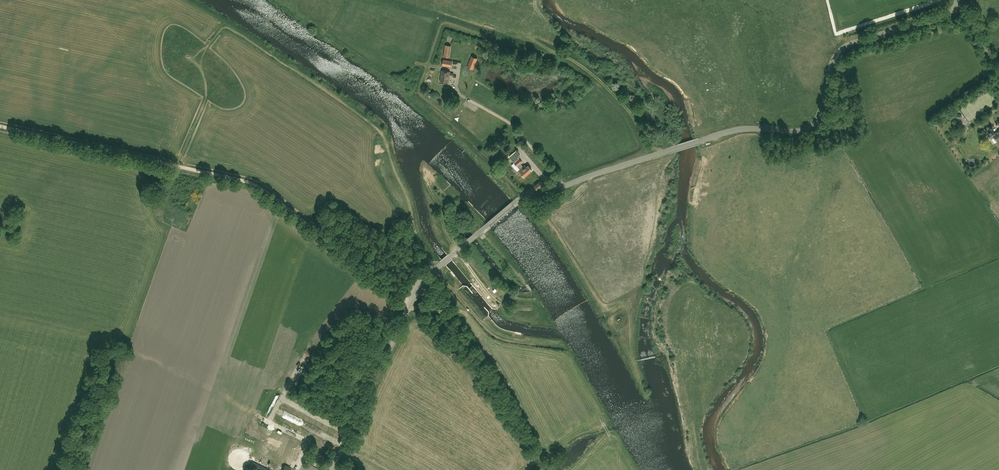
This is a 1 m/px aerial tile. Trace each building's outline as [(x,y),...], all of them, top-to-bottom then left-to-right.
[(467,67),(472,69),(477,57),(471,55),(467,67)] [(450,75),(453,76),(453,77),(456,78),(456,76),(453,75),(454,73),(450,72),(450,71),(442,70),(440,81),(449,82),(450,75)] [(994,133),(992,130),(987,134),(991,139),(994,137),(997,141),(998,140),(998,130),(994,133)] [(514,162),(519,158),(518,156),(520,155),(516,151),(510,157),(514,162)] [(517,166),(518,166),(520,169),(519,170),(521,172),(524,176),(532,170),(528,166),(526,167),(524,165),(523,167),(520,163),(522,162),(519,159),(514,163),(517,166)] [(544,184),(541,181),(535,186),(538,189),(544,184)] [(299,447),(267,431),(257,451),(285,466),(283,469),(290,469),(291,468),(290,467),(300,448),(299,447)]
